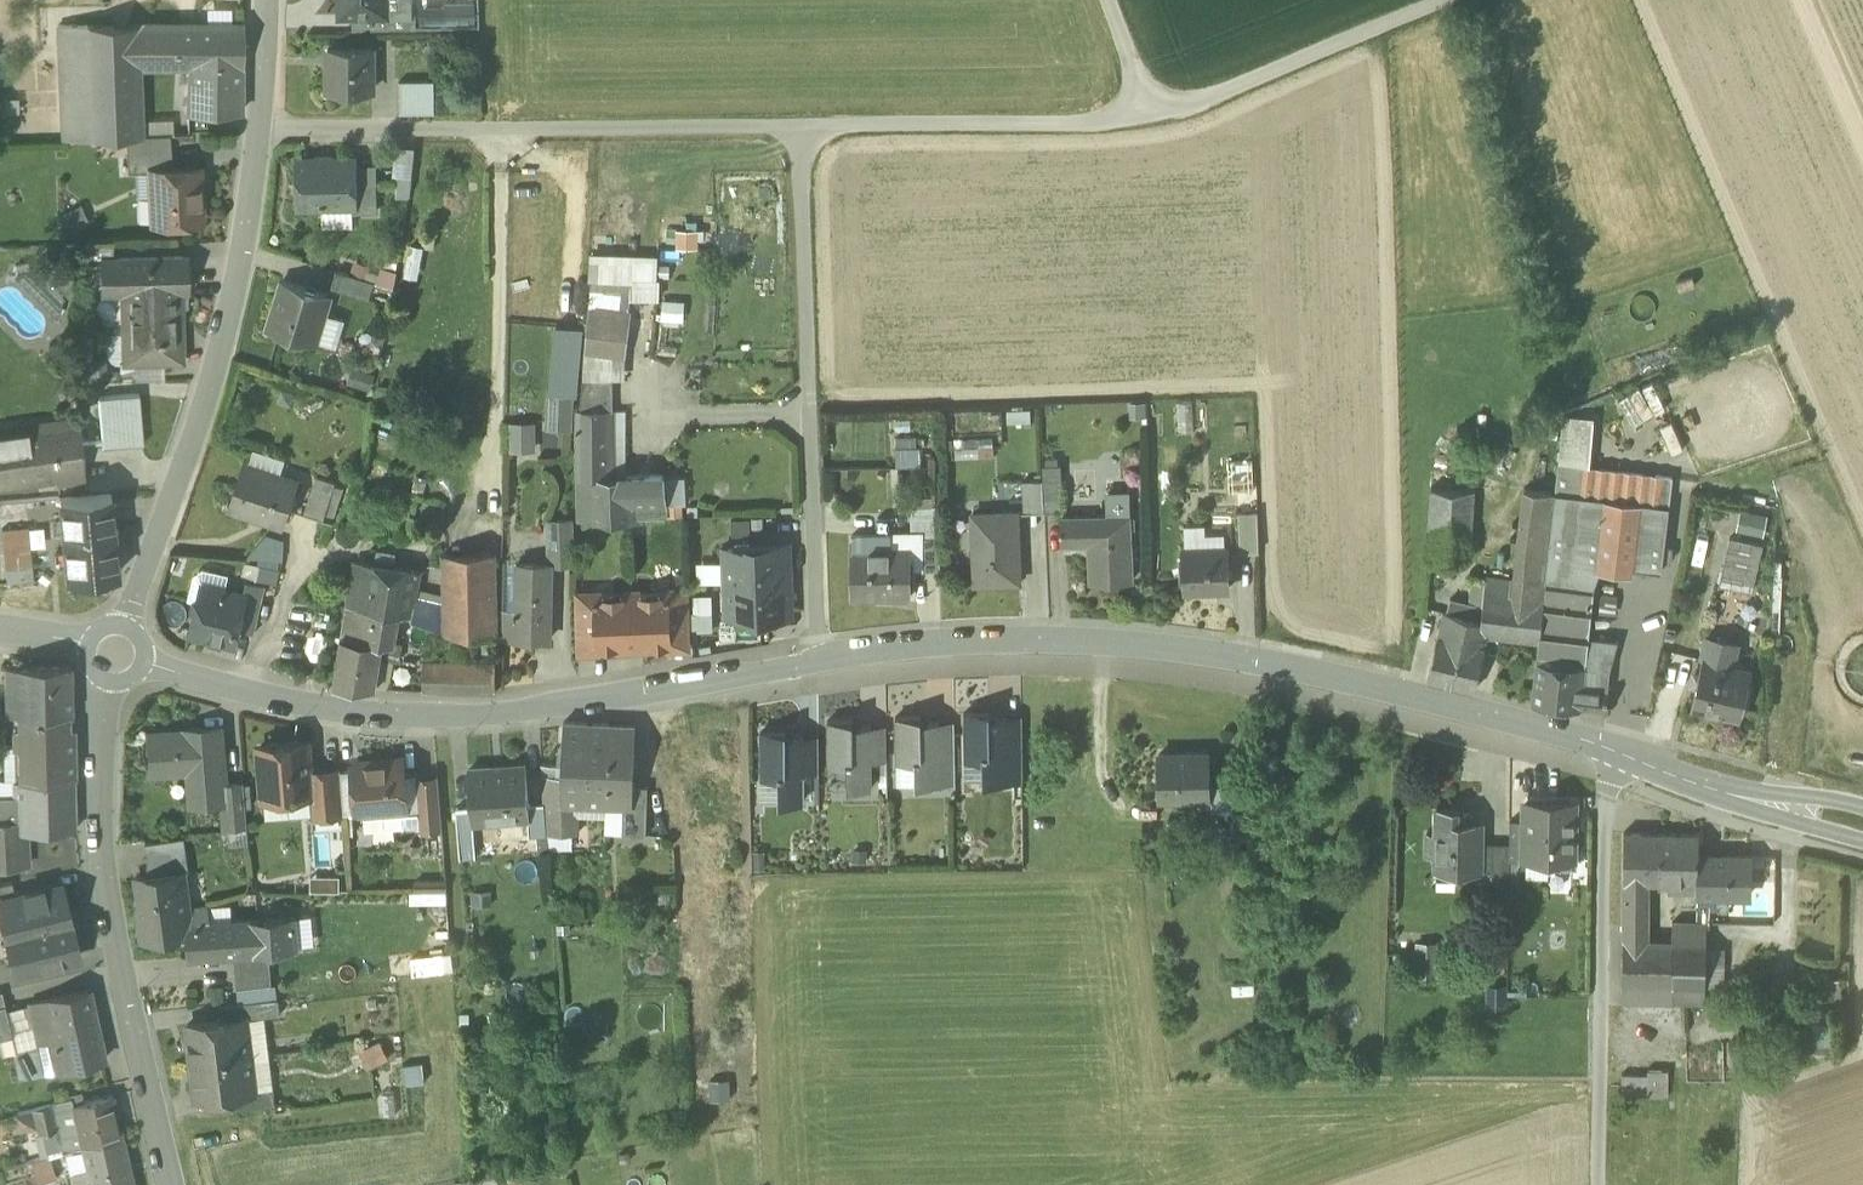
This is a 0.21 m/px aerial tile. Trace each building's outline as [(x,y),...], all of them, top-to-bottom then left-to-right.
[(386,13),(386,12),(386,0),(340,0),(340,14),(352,14),(386,13)] [(391,17),(408,17),(409,13),(408,0),(386,0),(386,12),(391,12),(391,17)] [(206,8),(206,26),(232,26),(232,8),(206,8)] [(478,11),(415,13),(416,28),(479,27),(478,11)] [(353,28),(391,28),(391,17),(391,12),(386,12),(386,13),(352,14),(353,28)] [(415,13),(409,13),(408,17),(391,17),(391,28),(416,28),(415,13)] [(132,26),(85,27),(91,138),(125,137),(136,136),(134,68),(132,26)] [(187,26),(132,26),(134,68),(141,68),(187,67),(187,26)] [(206,26),(187,26),(187,67),(240,66),(240,26),(232,26),(206,26)] [(62,139),(91,138),(85,27),(57,27),(62,139)] [(329,89),(372,89),(372,64),(370,64),(370,50),(372,50),(372,47),(329,47),(329,50),(332,50),(332,64),(329,64),(329,89)] [(187,67),(186,112),(240,109),(240,66),(187,67)] [(143,119),(141,68),(134,68),(136,136),(143,136),(143,119)] [(400,111),(435,111),(434,79),(400,79),(400,111)] [(173,118),(143,119),(143,136),(168,135),(173,135),(173,118)] [(125,137),(127,171),(134,171),(149,170),(149,168),(171,167),(168,135),(143,136),(136,136),(125,137)] [(396,173),(411,175),(416,146),(395,144),(392,173),(396,173)] [(300,159),(301,204),(322,204),(352,203),(353,203),(352,192),(352,163),(352,158),(300,159)] [(352,192),(375,191),(375,162),(352,163),(352,192)] [(150,197),(151,221),(200,219),(197,166),(171,167),(149,168),(149,170),(155,170),(156,192),(150,197)] [(149,170),(134,171),(136,198),(150,197),(156,192),(155,170),(149,170)] [(407,195),(411,175),(396,173),(396,195),(407,195)] [(352,203),(352,209),(376,209),(375,191),(352,192),(353,203),(352,203)] [(91,224),(81,203),(58,214),(67,235),(91,224)] [(352,203),(322,204),(322,225),(352,225),(352,209),(352,203)] [(699,227),(676,226),(676,247),(698,247),(699,227)] [(424,245),(409,242),(404,275),(418,277),(424,245)] [(84,244),(85,259),(100,258),(112,258),(112,244),(84,244)] [(590,275),(633,278),(657,277),(658,254),(590,251),(590,275)] [(101,289),(121,288),(121,279),(179,278),(179,272),(183,272),(182,258),(182,256),(112,258),(100,258),(101,289)] [(179,278),(180,281),(188,280),(187,257),(182,258),(183,272),(179,272),(179,278)] [(85,259),(85,290),(101,289),(100,258),(85,259)] [(354,259),(350,273),(367,278),(371,264),(354,259)] [(5,272),(53,315),(60,293),(50,272),(27,265),(5,272)] [(395,269),(380,265),(377,281),(392,286),(395,269)] [(330,287),(370,299),(375,280),(367,278),(350,273),(336,269),(330,287)] [(590,275),(588,304),(631,308),(632,296),(633,278),(590,275)] [(657,298),(657,277),(633,278),(632,296),(657,298)] [(180,281),(179,278),(121,279),(121,288),(122,307),(130,306),(130,331),(131,360),(133,360),(164,360),(179,359),(177,309),(180,309),(180,290),(180,281)] [(266,328),(307,341),(316,312),(324,315),(326,311),(330,296),(281,281),(266,328)] [(685,299),(662,298),(661,318),(684,319),(685,299)] [(588,304),(584,352),(611,354),(624,355),(627,355),(630,327),(631,308),(588,304)] [(645,309),(631,308),(630,327),(644,328),(645,309)] [(554,310),(554,323),(581,324),(582,312),(554,310)] [(316,312),(307,341),(326,347),(328,343),(337,347),(346,318),(326,311),(324,315),(316,312)] [(554,323),(550,375),(578,377),(581,324),(554,323)] [(114,361),(131,360),(130,331),(110,331),(110,337),(105,343),(105,352),(110,359),(114,361)] [(609,372),(611,354),(584,352),(582,372),(609,372)] [(624,377),(624,355),(611,354),(609,372),(612,372),(611,376),(624,377)] [(164,360),(133,360),(134,380),(164,379),(164,360)] [(376,372),(352,365),(346,382),(371,390),(376,372)] [(579,409),(610,409),(611,376),(612,372),(609,372),(582,372),(579,409)] [(577,394),(578,377),(550,375),(549,392),(574,393),(577,394)] [(475,379),(463,378),(461,404),(473,405),(475,379)] [(546,392),(544,426),(571,428),(574,393),(549,392),(546,392)] [(99,397),(104,446),(142,442),(138,394),(99,397)] [(1147,399),(1129,399),(1129,416),(1147,415),(1147,399)] [(641,520),(641,516),(639,474),(627,474),(608,474),(608,420),(610,419),(610,409),(579,409),(578,431),(578,474),(578,516),(581,516),(581,519),(629,520),(641,520)] [(626,409),(610,409),(610,419),(608,420),(608,474),(627,474),(626,409)] [(1562,412),(1556,462),(1587,465),(1592,415),(1562,412)] [(535,420),(508,420),(508,450),(535,450),(535,420)] [(55,476),(56,483),(82,479),(78,433),(51,437),(50,428),(0,435),(0,484),(55,476)] [(895,434),(895,448),(917,447),(917,434),(895,434)] [(255,446),(249,462),(274,471),(280,473),(286,456),(255,446)] [(921,447),(917,447),(895,448),(896,465),(921,464),(921,447)] [(243,460),(242,465),(272,475),(274,471),(249,462),(243,460)] [(1636,470),(1587,465),(1556,462),(1554,482),(1553,489),(1545,572),(1569,574),(1593,577),(1593,574),(1591,574),(1592,562),(1661,569),(1672,474),(1636,470)] [(1042,463),(1043,479),(1061,478),(1061,463),(1058,463),(1045,463),(1042,463)] [(252,509),(283,520),(297,478),(280,473),(274,471),(272,475),(242,465),(228,506),(251,514),(252,509)] [(663,473),(639,474),(641,516),(665,516),(665,505),(663,476),(663,473)] [(303,510),(323,516),(333,482),(334,480),(314,474),(303,510)] [(685,475),(663,476),(665,505),(687,503),(685,475)] [(1061,478),(1043,479),(1044,509),(1062,509),(1061,478)] [(1023,510),(1044,509),(1043,479),(1022,479),(1023,510)] [(1539,488),(1553,489),(1554,482),(1540,480),(1539,488)] [(1235,482),(1236,510),(1257,510),(1256,481),(1235,482)] [(344,486),(333,482),(323,516),(333,520),(344,486)] [(1522,485),(1512,571),(1544,575),(1545,572),(1553,489),(1539,488),(1522,485)] [(1429,498),(1428,518),(1470,520),(1472,488),(1430,486),(1429,498)] [(1107,515),(1129,514),(1128,490),(1106,490),(1107,515)] [(60,499),(67,577),(117,573),(110,494),(60,499)] [(908,568),(921,568),(920,535),(938,534),(937,502),(906,503),(907,531),(908,545),(908,568)] [(1765,531),(1767,509),(1739,506),(1736,528),(1765,531)] [(252,509),(251,514),(282,524),(283,520),(252,509)] [(971,511),(975,581),(1019,578),(1015,509),(971,511)] [(1259,548),(1257,510),(1236,510),(1238,549),(1259,548)] [(1089,539),(1091,580),(1132,578),(1129,514),(1107,515),(1061,516),(1062,540),(1089,539)] [(1468,555),(1470,520),(1428,518),(1426,552),(1468,555)] [(551,563),(573,562),(572,519),(548,520),(549,563),(551,563)] [(1184,523),(1185,546),(1224,544),(1224,531),(1205,532),(1205,522),(1184,523)] [(1,528),(6,582),(33,580),(29,525),(1,528)] [(851,533),(852,550),(879,549),(879,531),(851,533)] [(886,545),(889,545),(889,531),(879,531),(879,549),(887,549),(886,545)] [(907,531),(889,531),(889,545),(908,545),(907,531)] [(259,561),(279,567),(287,537),(266,532),(247,555),(260,556),(259,561)] [(939,567),(938,534),(920,535),(921,568),(939,567)] [(1719,583),(1750,590),(1761,543),(1730,535),(1719,583)] [(1182,546),(1184,586),(1226,584),(1224,544),(1185,546),(1182,546)] [(887,549),(879,549),(852,550),(854,595),(876,594),(876,590),(909,589),(908,568),(908,545),(889,545),(886,545),(887,549)] [(727,560),(728,581),(788,579),(787,546),(726,548),(727,560)] [(446,632),(495,636),(493,550),(444,551),(446,604),(446,632)] [(354,558),(347,606),(385,611),(392,563),(354,558)] [(697,582),(728,581),(727,560),(697,561),(697,582)] [(279,567),(259,561),(255,577),(276,582),(279,567)] [(500,637),(549,638),(551,563),(549,563),(517,562),(516,608),(503,608),(501,608),(500,637)] [(505,562),(503,608),(516,608),(517,562),(505,562)] [(410,616),(413,619),(416,595),(420,567),(392,563),(385,611),(400,614),(410,616)] [(187,598),(194,600),(200,596),(203,584),(221,588),(225,589),(229,571),(203,565),(193,573),(187,598)] [(1503,597),(1542,601),(1544,575),(1512,571),(1511,578),(1505,578),(1503,597)] [(1545,572),(1544,575),(1542,601),(1590,606),(1592,578),(1593,577),(1569,574),(1545,572)] [(1500,629),(1503,597),(1505,578),(1484,576),(1480,616),(1479,627),(1486,628),(1500,629)] [(1587,633),(1613,636),(1617,598),(1610,598),(1612,581),(1592,578),(1590,606),(1587,633)] [(238,628),(254,632),(266,584),(246,579),(243,593),(247,594),(238,628)] [(789,611),(788,579),(728,581),(729,613),(789,611)] [(203,584),(200,596),(201,595),(211,597),(221,592),(221,588),(203,584)] [(192,631),(233,641),(237,627),(238,628),(247,594),(243,593),(225,589),(221,588),(221,592),(211,597),(201,595),(200,596),(194,600),(191,610),(195,616),(192,631)] [(671,594),(672,627),(689,626),(690,626),(690,612),(689,589),(668,590),(669,594),(671,594)] [(574,593),(576,630),(594,629),(593,596),(595,596),(595,592),(574,593)] [(694,612),(712,611),(712,592),(693,593),(694,612)] [(665,597),(632,598),(633,640),(641,640),(641,646),(666,645),(665,634),(672,633),(672,627),(671,594),(669,594),(665,594),(665,597)] [(435,601),(416,595),(413,619),(414,620),(432,626),(435,601)] [(626,640),(633,640),(632,598),(599,599),(599,596),(595,596),(593,596),(594,629),(594,636),(601,636),(601,648),(626,647),(626,640)] [(1500,629),(1538,633),(1542,601),(1503,597),(1500,629)] [(446,604),(435,601),(432,626),(446,632),(446,604)] [(1590,606),(1542,601),(1538,633),(1536,659),(1531,701),(1578,706),(1605,709),(1607,688),(1607,682),(1590,680),(1590,686),(1582,685),(1587,633),(1590,606)] [(400,614),(385,611),(347,606),(334,684),(374,686),(378,665),(376,665),(378,656),(381,639),(394,642),(400,614)] [(1442,608),(1436,634),(1483,644),(1486,628),(1479,627),(1480,616),(1442,608)] [(694,612),(690,612),(690,626),(696,626),(697,631),(713,630),(712,611),(694,612)] [(690,647),(689,626),(672,627),(672,633),(665,634),(666,645),(666,648),(690,647)] [(594,629),(576,630),(577,651),(602,651),(601,648),(601,636),(594,636),(594,629)] [(1613,636),(1587,633),(1582,685),(1590,686),(1590,680),(1607,682),(1615,637),(1613,636)] [(1474,686),(1483,644),(1436,634),(1428,675),(1474,686)] [(1706,637),(1702,656),(1731,663),(1736,643),(1706,637)] [(378,656),(390,659),(394,642),(381,639),(378,656)] [(378,665),(374,686),(390,687),(393,659),(390,659),(378,656),(376,665),(378,665)] [(1751,668),(1731,663),(1702,656),(1691,705),(1740,716),(1751,668)] [(423,689),(496,692),(497,664),(424,661),(423,689)] [(6,715),(13,714),(72,713),(70,665),(63,665),(5,666),(6,715)] [(968,711),(969,751),(983,751),(983,779),(1008,779),(1008,720),(1007,716),(989,716),(989,710),(968,711)] [(72,715),(72,713),(13,714),(13,717),(21,717),(21,728),(13,729),(14,746),(21,746),(22,780),(73,779),(72,727),(66,727),(66,716),(72,715)] [(900,715),(901,756),(915,756),(915,783),(940,782),(939,724),(939,720),(921,720),(921,715),(900,715)] [(847,759),(847,786),(872,786),(872,759),(871,728),(871,724),(853,724),(853,718),(832,719),(833,759),(847,759)] [(572,801),(605,803),(607,725),(607,722),(564,720),(562,763),(560,801),(572,801)] [(1008,720),(1008,779),(1022,778),(1022,720),(1008,720)] [(939,724),(940,782),(955,782),(954,724),(939,724)] [(635,726),(607,725),(605,803),(621,803),(633,803),(633,786),(635,726)] [(197,769),(200,802),(224,800),(226,800),(224,784),(225,784),(221,726),(187,729),(187,730),(148,733),(151,772),(185,770),(197,769)] [(871,728),(872,759),(886,759),(886,727),(871,728)] [(765,731),(765,772),(779,772),(780,799),(804,799),(804,772),(804,740),(804,736),(786,736),(786,731),(765,731)] [(804,772),(819,772),(818,740),(804,740),(804,772)] [(264,797),(265,797),(311,793),(312,793),(310,770),(308,742),(259,746),(264,797)] [(2,747),(3,780),(14,782),(14,780),(22,780),(21,746),(14,746),(2,747)] [(969,779),(983,779),(983,751),(969,751),(969,779)] [(1197,803),(1233,803),(1233,795),(1246,795),(1246,785),(1210,786),(1208,758),(1187,758),(1187,754),(1160,754),(1161,797),(1197,796),(1197,803)] [(901,783),(915,783),(915,756),(901,756),(901,783)] [(359,808),(364,808),(404,804),(402,772),(400,759),(355,763),(359,808)] [(544,803),(546,832),(570,832),(579,832),(579,815),(579,812),(571,812),(572,801),(560,801),(562,763),(542,762),(544,803)] [(472,805),(474,821),(475,821),(496,820),(496,817),(528,814),(529,814),(528,804),(525,765),(523,765),(523,767),(491,770),(491,767),(469,769),(472,805)] [(312,812),(312,814),(344,811),(340,768),(310,770),(312,793),(311,793),(312,812)] [(197,769),(185,770),(188,804),(200,802),(197,769)] [(417,771),(402,772),(404,804),(364,808),(366,828),(406,824),(406,825),(420,824),(416,779),(417,779),(417,771)] [(766,799),(780,799),(779,772),(765,772),(766,799)] [(420,824),(420,827),(442,825),(438,777),(417,779),(416,779),(420,824)] [(75,828),(73,779),(22,780),(14,780),(14,782),(12,798),(14,830),(24,830),(75,828)] [(12,798),(14,782),(3,780),(0,780),(0,798),(12,798)] [(224,800),(226,828),(248,825),(244,782),(225,784),(224,784),(226,800),(224,800)] [(620,833),(645,833),(646,786),(633,786),(633,803),(621,803),(620,833)] [(312,812),(311,793),(265,797),(266,811),(271,816),(312,812)] [(26,864),(24,830),(14,830),(12,798),(0,798),(0,865),(26,864)] [(1526,853),(1550,853),(1550,850),(1573,850),(1574,806),(1556,806),(1556,800),(1524,800),(1524,818),(1525,818),(1525,853),(1526,853)] [(579,812),(579,815),(604,817),(605,803),(572,801),(571,812),(579,812)] [(528,814),(529,835),(546,834),(546,832),(544,803),(528,804),(529,814),(528,814)] [(621,803),(605,803),(604,817),(604,832),(620,833),(621,803)] [(1452,869),(1479,869),(1479,840),(1475,840),(1474,818),(1473,818),(1468,818),(1468,811),(1466,808),(1456,809),(1455,805),(1455,804),(1435,804),(1435,830),(1424,830),(1425,855),(1431,855),(1439,855),(1440,862),(1452,862),(1452,869)] [(1467,804),(1455,805),(1456,809),(1466,808),(1468,811),(1468,818),(1473,818),(1472,810),(1467,804)] [(455,807),(460,858),(478,856),(475,821),(474,821),(472,805),(455,807)] [(496,817),(496,820),(497,838),(529,835),(528,814),(496,817)] [(1509,858),(1526,858),(1526,853),(1525,853),(1525,818),(1524,818),(1510,817),(1509,840),(1509,858)] [(249,843),(248,825),(226,828),(227,844),(249,843)] [(571,850),(570,832),(546,832),(546,834),(548,850),(571,850)] [(1648,881),(1657,880),(1660,833),(1625,832),(1624,881),(1648,881)] [(1657,880),(1668,882),(1697,881),(1698,854),(1698,833),(1660,833),(1657,880)] [(143,842),(147,875),(182,871),(182,872),(188,871),(183,836),(143,842)] [(1479,840),(1479,869),(1492,869),(1492,866),(1509,867),(1509,858),(1509,840),(1479,840)] [(765,848),(753,849),(754,868),(766,868),(765,848)] [(1550,853),(1526,853),(1526,858),(1547,858),(1573,858),(1573,850),(1550,850),(1550,853)] [(1749,856),(1698,854),(1697,881),(1696,892),(1696,894),(1710,894),(1749,895),(1749,856)] [(1431,869),(1452,869),(1452,862),(1440,862),(1439,855),(1431,855),(1431,869)] [(1547,858),(1526,858),(1526,874),(1547,875),(1547,858)] [(1492,887),(1509,887),(1509,867),(1492,866),(1492,869),(1492,887)] [(143,938),(187,932),(190,932),(189,923),(187,906),(182,872),(182,871),(147,875),(135,877),(143,938)] [(311,873),(311,890),(339,889),(339,873),(311,873)] [(414,889),(447,888),(446,877),(414,877),(414,889)] [(1647,924),(1648,881),(1624,881),(1623,940),(1641,940),(1642,924),(1647,924)] [(1696,892),(1697,881),(1668,882),(1667,891),(1696,892)] [(15,896),(12,882),(0,884),(0,899),(15,896)] [(15,972),(39,966),(42,968),(61,963),(62,960),(79,956),(72,927),(76,926),(73,913),(68,914),(61,885),(44,889),(41,888),(23,893),(21,895),(0,901),(0,912),(4,926),(9,925),(15,946),(9,947),(15,972)] [(491,887),(470,889),(471,905),(493,903),(491,887)] [(447,888),(414,889),(409,889),(409,902),(448,901),(447,888)] [(1710,921),(1710,894),(1696,894),(1696,921),(1706,921),(1710,921)] [(187,906),(189,923),(210,922),(208,905),(208,904),(187,906)] [(232,904),(208,905),(210,922),(232,920),(232,919),(232,904)] [(312,913),(294,915),(296,944),(314,943),(312,913)] [(232,920),(210,922),(189,923),(190,932),(187,932),(189,955),(297,948),(296,944),(294,915),(232,919),(232,920)] [(1672,921),(1672,941),(1688,941),(1686,982),(1705,983),(1706,946),(1706,942),(1706,921),(1696,921),(1672,921)] [(1414,939),(1414,952),(1414,966),(1414,975),(1439,976),(1439,940),(1414,939)] [(1672,941),(1641,940),(1641,955),(1623,955),(1623,981),(1672,982),(1672,941)] [(1623,940),(1623,955),(1641,955),(1641,940),(1623,940)] [(1672,982),(1686,982),(1688,941),(1672,941),(1672,982)] [(1725,946),(1706,946),(1705,983),(1724,984),(1725,946)] [(412,974),(453,969),(452,951),(410,956),(412,974)] [(1414,952),(1387,951),(1386,966),(1414,966),(1414,952)] [(235,957),(237,987),(270,984),(268,955),(235,957)] [(1814,993),(1813,976),(1803,977),(1804,994),(1814,993)] [(1672,1002),(1672,982),(1623,981),(1623,1001),(1672,1002)] [(1705,1002),(1705,983),(1686,982),(1672,982),(1672,1002),(1705,1002)] [(1506,983),(1485,983),(1485,1000),(1485,1006),(1506,1006),(1506,983)] [(237,987),(238,1002),(262,999),(271,998),(270,984),(237,987)] [(47,1000),(63,1068),(103,1058),(87,990),(47,1000)] [(264,1014),(265,1014),(280,1013),(278,997),(271,998),(262,999),(264,1014)] [(220,1004),(222,1019),(245,1016),(246,1017),(264,1014),(262,999),(238,1002),(220,1004)] [(47,1000),(28,1004),(39,1051),(44,1072),(63,1068),(47,1000)] [(12,1035),(6,1010),(4,1004),(0,1005),(0,1038),(12,1035)] [(28,1004),(6,1010),(12,1035),(22,1078),(33,1075),(28,1054),(39,1051),(28,1004)] [(1813,1008),(1811,1051),(1830,1052),(1832,1009),(1813,1008)] [(265,1014),(264,1014),(246,1017),(250,1053),(269,1051),(265,1014)] [(1838,1014),(1838,1032),(1852,1032),(1851,1014),(1838,1014)] [(188,1023),(192,1060),(250,1053),(246,1017),(245,1016),(222,1019),(188,1023)] [(1808,1021),(1798,1021),(1798,1047),(1807,1047),(1808,1021)] [(358,1049),(367,1068),(389,1057),(380,1038),(358,1049)] [(28,1054),(33,1075),(44,1072),(39,1051),(28,1054)] [(274,1086),(269,1051),(250,1053),(254,1089),(274,1086)] [(254,1089),(250,1053),(192,1060),(197,1097),(230,1093),(254,1090),(254,1089)] [(423,1062),(403,1063),(405,1083),(425,1082),(423,1062)] [(1647,1072),(1621,1072),(1621,1094),(1649,1094),(1668,1094),(1668,1083),(1668,1067),(1647,1067),(1647,1072)] [(730,1078),(708,1079),(709,1100),(731,1099),(730,1078)] [(230,1093),(232,1108),(275,1102),(274,1086),(254,1089),(254,1090),(230,1093)] [(112,1095),(73,1104),(82,1146),(121,1136),(112,1095)] [(59,1153),(82,1146),(73,1104),(71,1097),(50,1104),(56,1129),(39,1133),(42,1148),(46,1147),(48,1156),(49,1156),(59,1153)] [(37,1128),(38,1133),(39,1133),(56,1129),(50,1104),(33,1109),(37,1128)] [(37,1128),(33,1109),(12,1114),(17,1133),(37,1128)] [(121,1136),(82,1146),(83,1150),(88,1173),(72,1176),(74,1184),(132,1184),(121,1136)] [(67,1154),(72,1176),(88,1173),(83,1150),(67,1154)] [(30,1162),(37,1184),(56,1179),(49,1156),(48,1156),(30,1162)] [(452,1179),(453,1184),(472,1184),(470,1176),(452,1179)]
